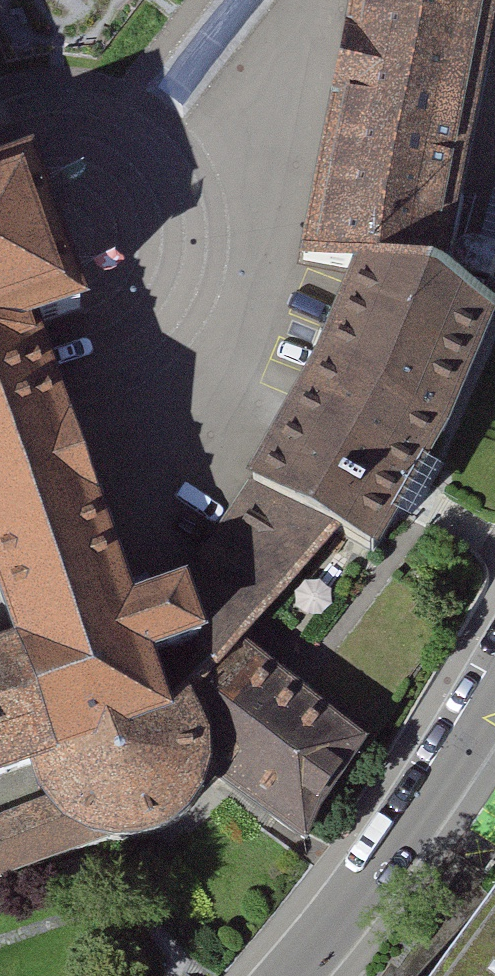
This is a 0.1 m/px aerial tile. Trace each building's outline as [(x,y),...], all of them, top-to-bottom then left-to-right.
[(144,89),(183,118),(274,0),(216,0),(144,89)] [(293,297),(342,306),(430,323),(494,0),(351,0),(335,84),(293,297)] [(435,477),(494,516),(494,0),(430,323),(490,349),(435,477)] [(5,638),(45,753),(25,760),(32,784),(43,800),(51,810),(58,815),(73,825),(106,834),(144,829),(160,821),(180,805),(198,776),(201,764),(203,754),(202,730),(191,699),(173,677),(158,693),(141,645),(187,628),(168,574),(121,591),(28,329),(74,313),(47,236),(20,157),(0,164),(0,625),(5,638)] [(291,423),(240,506),(328,562),(371,589),(422,500),(435,477),(490,349),(430,323),(342,306),(309,393),(291,423)] [(240,506),(168,574),(187,628),(205,691),(244,654),(328,562),(240,506)] [(25,760),(45,753),(5,638),(0,640),(0,769),(25,760)] [(203,754),(201,764),(306,863),(367,754),(244,654),(205,691),(173,677),(191,699),(202,730),(203,754)] [(71,848),(58,815),(51,810),(43,800),(0,815),(0,875),(71,848)] [(431,975),(494,975),(494,885),(431,975)]
